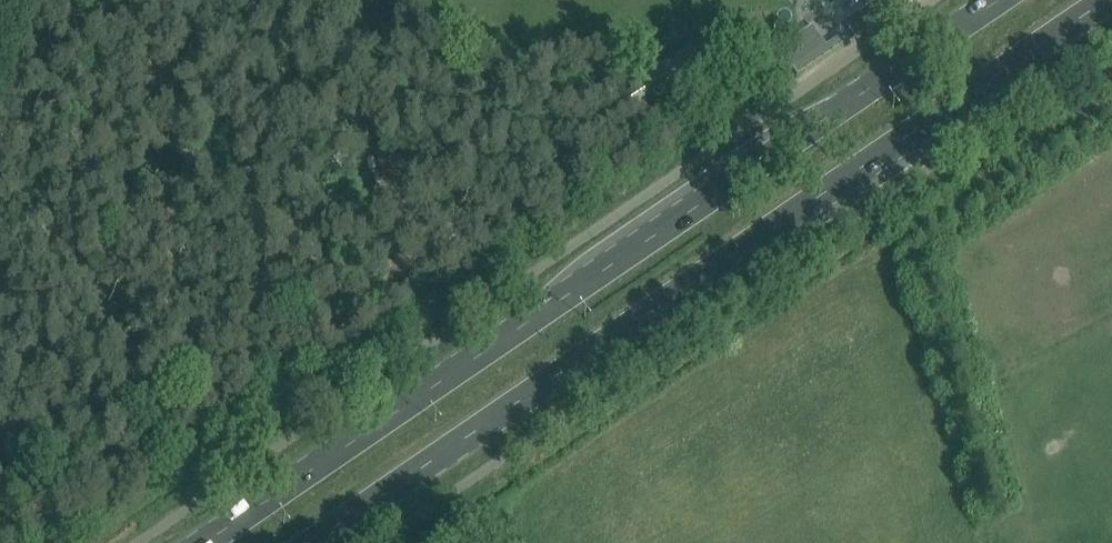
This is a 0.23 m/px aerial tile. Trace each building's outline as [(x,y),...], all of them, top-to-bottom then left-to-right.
[(844,21),(854,36),(856,38),(867,30),(874,25),(894,11),(910,0),(865,0),(868,5),(844,21)] [(802,49),(787,59),(798,75),(831,52),(826,46),(812,25),(794,37),(802,49)]
